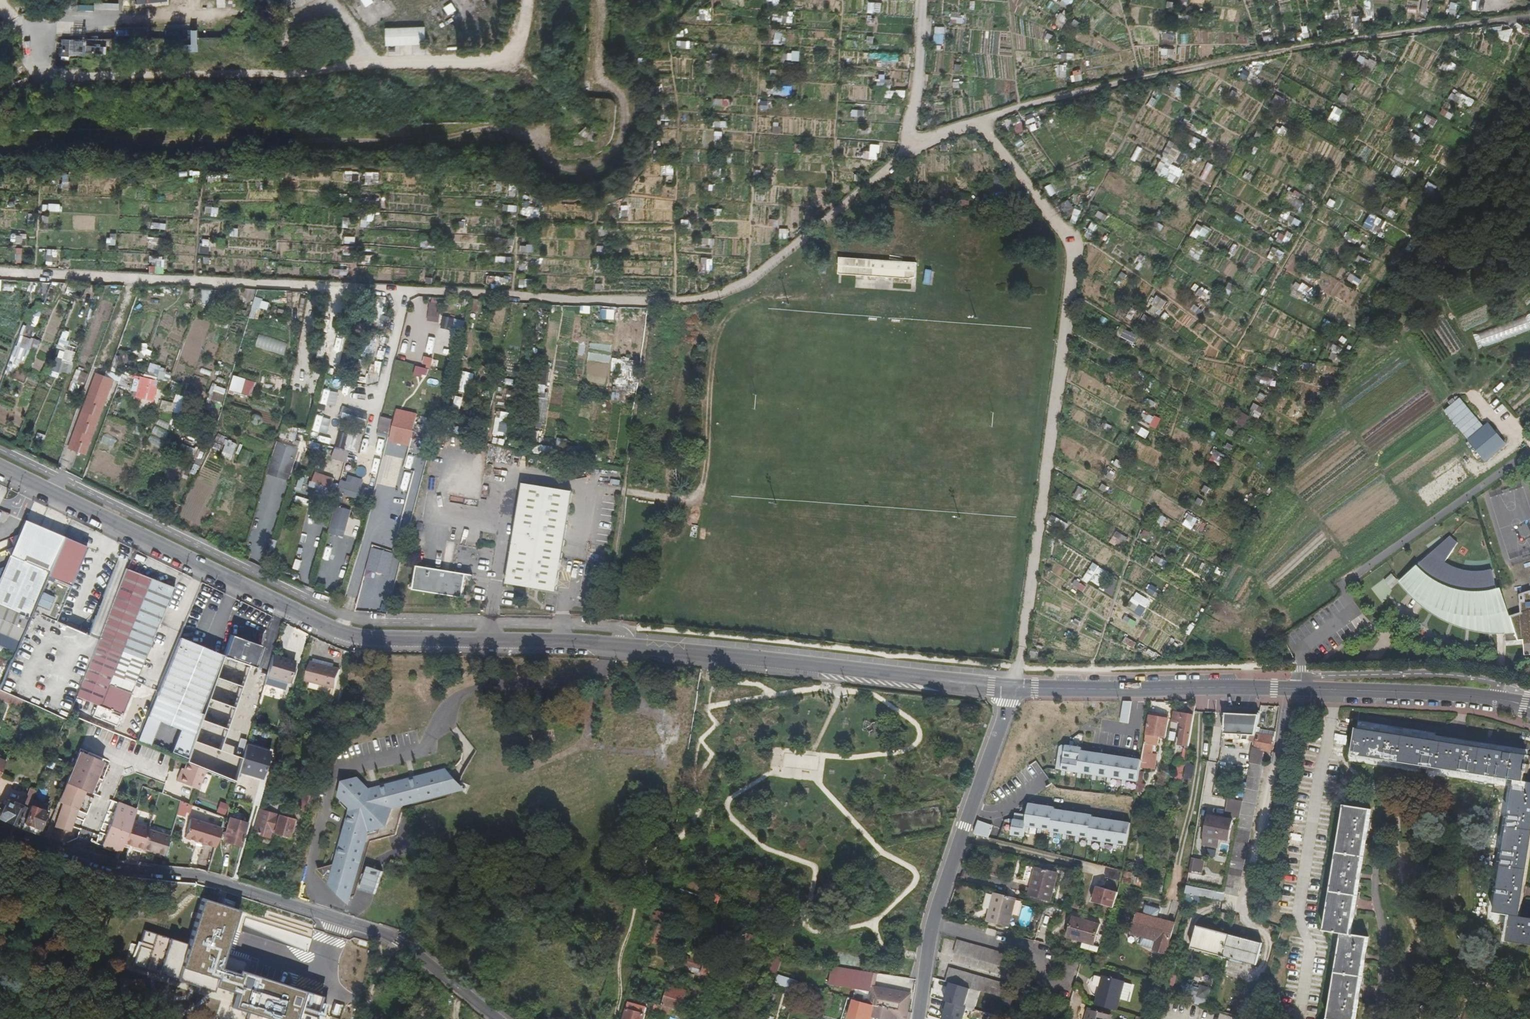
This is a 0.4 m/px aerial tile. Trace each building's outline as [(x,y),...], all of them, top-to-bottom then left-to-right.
[(1059,3),(1067,8),(1072,0),(1062,0),(1059,3)] [(1364,17),(1372,17),(1372,0),(1364,0),(1364,17)] [(1429,0),(1422,0),(1421,12),(1428,13),(1429,0)] [(451,2),(443,8),(448,15),(456,10),(451,2)] [(881,13),(881,2),(868,2),(868,12),(881,13)] [(119,11),(119,4),(93,3),(93,5),(78,5),(78,11),(92,12),(92,10),(119,11)] [(1298,4),(1299,12),(1307,10),(1305,3),(1298,4)] [(710,7),(699,9),(700,20),(712,18),(710,7)] [(1338,10),(1325,11),(1326,20),(1339,18),(1338,10)] [(773,12),(773,22),(793,22),(793,13),(773,12)] [(1304,38),(1310,37),(1308,25),(1302,26),(1304,38)] [(934,43),(944,44),(944,27),(934,26),(934,43)] [(1501,26),(1487,28),(1489,34),(1495,33),(1495,32),(1502,31),(1501,26)] [(426,44),(426,27),(387,29),(387,46),(426,44)] [(775,30),(774,43),(781,44),(782,30),(775,30)] [(1188,43),(1187,33),(1179,34),(1180,44),(1188,43)] [(92,40),(65,40),(65,57),(77,57),(81,54),(200,53),(200,39),(169,39),(169,41),(147,42),(147,39),(115,40),(115,42),(93,42),(92,40)] [(1176,48),(1161,47),(1160,55),(1176,55),(1176,48)] [(1464,54),(1453,48),(1450,54),(1461,59),(1464,54)] [(787,52),(787,60),(799,60),(799,52),(787,52)] [(1357,60),(1362,63),(1359,70),(1363,72),(1367,65),(1373,69),(1376,64),(1373,62),(1374,60),(1368,57),(1368,58),(1360,55),(1357,60)] [(1445,61),(1442,66),(1452,72),(1455,67),(1445,61)] [(1073,82),(1082,81),(1081,69),(1071,71),(1073,82)] [(1252,83),(1255,77),(1244,71),(1241,77),(1252,83)] [(1350,81),(1347,86),(1352,89),(1356,84),(1360,79),(1354,75),(1350,80),(1350,81)] [(1369,81),(1360,93),(1367,98),(1376,85),(1369,81)] [(1181,97),(1184,90),(1173,84),(1170,89),(1176,92),(1175,94),(1181,97)] [(906,98),(905,89),(890,90),(890,98),(906,98)] [(1236,98),(1239,93),(1234,90),(1230,95),(1236,98)] [(1453,92),(1450,97),(1458,103),(1462,97),(1453,92)] [(1468,96),(1465,102),(1472,106),(1475,100),(1468,96)] [(1278,105),(1281,100),(1276,97),(1273,102),(1278,105)] [(1453,106),(1443,100),(1434,115),(1443,120),(1453,106)] [(1329,101),(1322,113),(1327,116),(1334,104),(1329,101)] [(1338,122),(1345,111),(1339,107),(1332,118),(1338,122)] [(1197,132),(1202,134),(1207,126),(1210,121),(1198,114),(1194,121),(1195,121),(1193,127),(1198,129),(1197,132)] [(1437,125),(1439,121),(1428,114),(1425,119),(1437,125)] [(1011,119),(1019,130),(1025,126),(1016,115),(1011,119)] [(1278,125),(1275,131),(1285,137),(1289,129),(1287,127),(1285,130),(1278,125)] [(1419,142),(1422,137),(1411,130),(1408,135),(1419,142)] [(1260,139),(1263,134),(1258,131),(1255,136),(1260,139)] [(1192,142),(1195,136),(1189,134),(1187,139),(1192,142)] [(1170,140),(1162,156),(1171,160),(1175,153),(1171,151),(1173,146),(1178,149),(1180,145),(1170,140)] [(1405,164),(1408,158),(1397,153),(1395,151),(1394,154),(1396,155),(1394,158),(1405,164)] [(1155,172),(1176,184),(1180,176),(1172,172),(1173,170),(1164,165),(1166,161),(1163,159),(1161,164),(1160,163),(1155,172)] [(673,165),(662,165),(661,174),(672,174),(673,165)] [(379,183),(379,171),(365,171),(365,184),(379,183)] [(1156,176),(1153,174),(1146,186),(1154,191),(1161,181),(1155,177),(1156,176)] [(1426,187),(1423,194),(1435,200),(1439,193),(1435,191),(1438,186),(1429,182),(1425,180),(1420,190),(1422,191),(1425,187),(1426,187)] [(1166,181),(1157,195),(1161,198),(1170,183),(1166,181)] [(508,194),(515,196),(519,184),(511,182),(508,194)] [(1044,187),(1049,196),(1055,192),(1050,183),(1044,187)] [(1294,193),(1290,191),(1284,203),(1290,206),(1291,205),(1302,211),(1301,213),(1304,215),(1306,212),(1303,210),(1306,204),(1295,198),(1296,197),(1294,193)] [(1407,195),(1401,192),(1398,197),(1404,200),(1407,195)] [(1078,206),(1085,197),(1079,193),(1073,202),(1078,206)] [(524,204),(522,213),(537,216),(539,206),(524,204)] [(216,216),(216,207),(204,206),(203,216),(216,216)] [(1397,213),(1386,206),(1383,211),(1393,218),(1397,213)] [(1282,216),(1287,220),(1293,223),(1291,225),(1294,227),(1296,224),(1299,226),(1301,221),(1290,215),(1292,210),(1286,207),(1282,216)] [(1099,210),(1096,216),(1106,221),(1109,216),(1099,210)] [(367,222),(374,221),(373,212),(360,213),(362,227),(367,226),(367,222)] [(1405,225),(1408,220),(1403,217),(1400,222),(1405,225)] [(1378,218),(1372,229),(1377,232),(1380,227),(1385,230),(1388,223),(1378,218)] [(681,228),(691,228),(691,219),(681,219),(681,228)] [(1101,226),(1088,219),(1084,226),(1089,228),(1085,237),(1090,239),(1094,231),(1095,231),(1101,228),(1101,226)] [(1197,237),(1204,227),(1198,224),(1192,234),(1197,237)] [(236,237),(236,229),(228,228),(228,236),(236,237)] [(779,228),(779,238),(787,238),(788,228),(779,228)] [(1353,241),(1356,236),(1350,232),(1347,238),(1353,241)] [(114,245),(114,233),(105,233),(105,245),(114,245)] [(1199,242),(1191,238),(1185,248),(1191,252),(1190,254),(1197,259),(1200,254),(1198,252),(1201,247),(1197,245),(1199,242)] [(1218,238),(1211,247),(1214,249),(1215,247),(1218,249),(1223,241),(1218,238)] [(206,254),(208,242),(199,241),(197,253),(206,254)] [(520,244),(519,251),(532,253),(533,246),(520,244)] [(1282,258),(1284,252),(1274,246),(1271,252),(1272,252),(1269,258),(1273,260),(1276,254),(1282,258)] [(56,262),(57,249),(46,249),(45,261),(56,262)] [(1357,261),(1368,267),(1371,261),(1360,255),(1357,261)] [(917,277),(918,262),(840,257),(839,273),(911,279),(913,277),(917,277)] [(934,272),(924,270),(922,284),(932,285),(934,272)] [(1124,280),(1128,275),(1123,272),(1119,277),(1124,280)] [(1350,273),(1347,280),(1359,285),(1361,278),(1350,273)] [(486,285),(508,287),(508,277),(486,276),(486,285)] [(532,287),(532,279),(519,278),(518,286),(532,287)] [(1300,280),(1295,286),(1310,298),(1315,291),(1300,280)] [(1224,292),(1229,295),(1235,285),(1230,282),(1224,292)] [(1207,301),(1210,296),(1200,288),(1197,294),(1207,301)] [(1157,295),(1146,311),(1156,318),(1167,302),(1157,295)] [(428,322),(440,322),(441,298),(429,298),(428,322)] [(580,313),(590,314),(590,306),(581,306),(580,313)] [(1132,320),(1139,309),(1133,306),(1127,317),(1132,320)] [(600,320),(614,321),(615,309),(601,309),(600,320)] [(22,335),(31,337),(36,316),(27,313),(22,335)] [(1156,321),(1145,314),(1142,320),(1152,326),(1156,321)] [(1479,334),(1484,347),(1529,329),(1529,328),(1525,316),(1479,334)] [(1329,328),(1333,322),(1328,319),(1325,324),(1329,328)] [(1123,336),(1126,330),(1121,328),(1118,333),(1123,336)] [(58,372),(69,374),(75,343),(69,342),(71,332),(60,330),(57,347),(55,347),(49,377),(57,378),(58,372)] [(18,375),(29,344),(35,346),(37,341),(17,334),(5,371),(18,375)] [(255,347),(283,356),(287,342),(259,334),(255,347)] [(1330,342),(1327,347),(1338,352),(1340,347),(1330,342)] [(330,360),(332,348),(318,346),(317,359),(330,360)] [(430,368),(433,359),(424,356),(421,365),(430,368)] [(611,371),(635,372),(635,360),(612,359),(611,371)] [(1271,363),(1269,368),(1281,372),(1284,364),(1278,362),(1277,365),(1271,363)] [(147,376),(166,379),(168,367),(149,364),(147,376)] [(416,366),(413,375),(425,379),(428,369),(416,366)] [(1135,384),(1141,372),(1136,369),(1135,369),(1129,366),(1123,377),(1135,384)] [(77,370),(70,390),(79,393),(86,373),(77,370)] [(467,393),(472,373),(462,371),(456,391),(467,393)] [(78,453),(84,456),(115,378),(98,372),(68,450),(76,452),(77,455),(78,453)] [(233,375),(229,391),(251,398),(256,382),(233,375)] [(1256,375),(1255,381),(1267,384),(1269,378),(1256,375)] [(133,401),(156,402),(157,378),(134,377),(133,401)] [(222,399),(226,389),(212,384),(208,393),(222,399)] [(435,386),(432,403),(440,404),(443,388),(435,386)] [(1264,401),(1267,396),(1262,393),(1259,398),(1264,401)] [(1460,398),(1445,411),(1467,438),(1483,426),(1460,398)] [(1156,403),(1151,400),(1148,405),(1153,408),(1156,403)] [(160,410),(182,414),(183,404),(162,401),(160,410)] [(1257,412),(1260,406),(1255,403),(1252,408),(1257,412)] [(358,453),(368,413),(343,407),(340,419),(347,421),(340,448),(358,453)] [(378,484),(398,488),(414,413),(395,409),(378,484)] [(1250,417),(1242,412),(1236,423),(1244,427),(1250,417)] [(501,436),(506,415),(497,413),(492,434),(501,436)] [(1145,413),(1135,428),(1144,434),(1154,419),(1145,413)] [(312,432),(318,434),(323,419),(316,417),(312,432)] [(158,419),(156,425),(167,429),(170,424),(158,419)] [(1110,431),(1113,427),(1104,423),(1102,426),(1105,428),(1104,429),(1110,431)] [(1489,424),(1469,441),(1485,460),(1505,443),(1489,424)] [(1235,432),(1230,429),(1226,434),(1231,437),(1232,437),(1237,440),(1242,433),(1237,429),(1235,432)] [(152,437),(150,443),(161,447),(163,441),(152,437)] [(222,452),(232,457),(238,444),(227,440),(222,452)] [(277,441),(266,474),(289,481),(299,449),(277,441)] [(1225,448),(1231,452),(1234,446),(1229,443),(1225,448)] [(532,445),(531,453),(549,454),(549,446),(532,445)] [(1213,455),(1224,462),(1227,456),(1216,450),(1213,455)] [(117,454),(115,461),(130,466),(133,459),(117,454)] [(1117,459),(1114,465),(1119,468),(1122,463),(1117,459)] [(1218,475),(1221,470),(1216,467),(1212,472),(1218,475)] [(487,480),(501,482),(503,470),(488,468),(487,480)] [(315,472),(311,486),(330,492),(334,478),(315,472)] [(1117,484),(1120,478),(1109,472),(1106,478),(1117,484)] [(372,490),(362,488),(364,479),(344,474),(339,494),(369,501),(372,490)] [(505,583),(554,590),(570,489),(521,482),(505,583)] [(1105,492),(1108,487),(1103,484),(1100,489),(1105,492)] [(1211,489),(1206,485),(1202,491),(1208,494),(1211,489)] [(1088,491),(1080,486),(1073,497),(1079,501),(1084,493),(1086,494),(1088,491)] [(1201,506),(1205,500),(1199,498),(1196,503),(1201,506)] [(344,537),(350,509),(334,506),(329,534),(344,537)] [(1151,523),(1162,529),(1165,524),(1159,521),(1162,516),(1157,513),(1155,518),(1154,518),(1151,523)] [(1059,526),(1062,520),(1052,515),(1049,521),(1059,526)] [(1195,518),(1190,515),(1187,520),(1192,523),(1195,518)] [(29,617),(63,537),(24,520),(17,536),(10,539),(13,547),(6,550),(9,556),(0,576),(0,631),(5,633),(15,611),(29,617)] [(1128,538),(1118,531),(1114,537),(1125,543),(1128,538)] [(315,533),(312,547),(318,548),(321,534),(315,533)] [(79,685),(104,624),(94,621),(89,633),(51,617),(65,584),(69,586),(87,546),(64,536),(63,537),(29,617),(14,651),(12,657),(0,684),(0,693),(22,702),(65,720),(74,696),(79,685)] [(1495,592),(1490,572),(1478,575),(1471,575),(1462,573),(1455,572),(1449,569),(1445,566),(1443,565),(1456,546),(1453,544),(1448,539),(1397,585),(1406,595),(1411,600),(1416,605),(1421,609),(1427,613),(1433,617),(1439,621),(1445,624),(1456,628),(1464,631),(1473,633),(1485,635),(1495,636),(1503,636),(1495,592)] [(366,567),(388,574),(395,552),(372,545),(366,567)] [(1063,556),(1067,559),(1071,553),(1067,550),(1063,556)] [(1177,562),(1181,565),(1188,556),(1183,552),(1177,562)] [(1157,556),(1154,561),(1165,567),(1168,562),(1157,556)] [(410,591),(460,598),(464,575),(414,567),(410,591)] [(1101,576),(1104,571),(1099,567),(1096,573),(1101,576)] [(121,716),(135,682),(173,588),(126,568),(104,624),(79,685),(74,696),(97,706),(92,717),(116,727),(120,718),(110,714),(111,712),(121,716)] [(1391,573),(1384,580),(1391,588),(1399,581),(1391,573)] [(1082,584),(1077,580),(1073,585),(1078,589),(1082,584)] [(1153,596),(1157,590),(1151,586),(1147,592),(1153,596)] [(1508,619),(1499,591),(1495,592),(1503,636),(1514,635),(1508,619)] [(1529,600),(1528,594),(1518,597),(1520,616),(1508,619),(1514,635),(1503,636),(1504,645),(1522,643),(1522,647),(1522,650),(1523,651),(1524,652),(1525,653),(1527,654),(1529,654),(1529,600)] [(1194,612),(1199,615),(1204,605),(1198,602),(1194,612)] [(1131,609),(1141,615),(1144,609),(1135,603),(1131,609)] [(1135,628),(1138,623),(1126,616),(1123,621),(1135,628)] [(247,632),(252,622),(242,617),(237,628),(247,632)] [(1079,627),(1082,622),(1077,618),(1073,624),(1079,627)] [(1074,636),(1069,633),(1066,638),(1071,642),(1074,636)] [(223,655),(254,667),(261,646),(231,635),(223,655)] [(1134,649),(1137,643),(1127,637),(1123,642),(1134,649)] [(179,638),(155,696),(189,711),(199,714),(223,657),(179,638)] [(1174,651),(1178,644),(1173,641),(1168,648),(1174,651)] [(352,661),(354,654),(347,651),(345,660),(352,661)] [(288,683),(294,662),(273,655),(266,677),(286,683),(288,683)] [(336,689),(341,670),(335,668),(336,665),(315,659),(314,663),(312,662),(307,680),(336,689)] [(286,683),(268,677),(266,684),(284,690),(286,683)] [(0,693),(0,703),(18,711),(22,702),(0,693)] [(189,711),(155,696),(146,717),(159,723),(181,732),(189,711)] [(1131,701),(1123,701),(1119,721),(1127,721),(1131,701)] [(1179,745),(1189,747),(1195,716),(1196,708),(1189,707),(1187,714),(1174,712),(1173,721),(1183,723),(1179,745)] [(199,714),(189,711),(181,732),(171,753),(184,759),(186,760),(202,716),(199,714)] [(1256,737),(1260,716),(1225,713),(1223,735),(1256,737)] [(1167,718),(1149,715),(1142,758),(1150,760),(1151,754),(1153,746),(1160,747),(1161,737),(1164,738),(1167,718)] [(150,744),(159,723),(146,717),(137,739),(150,744)] [(1272,752),(1273,743),(1275,743),(1276,735),(1273,735),(1274,732),(1261,730),(1260,735),(1258,735),(1256,748),(1254,748),(1251,764),(1265,766),(1265,762),(1263,762),(1266,751),(1272,752)] [(1353,730),(1349,758),(1428,769),(1513,781),(1506,829),(1494,914),(1511,917),(1508,942),(1529,945),(1529,918),(1520,917),(1529,848),(1529,757),(1353,730)] [(238,771),(262,778),(270,751),(246,744),(238,771)] [(1063,772),(1138,781),(1140,772),(1140,769),(1142,760),(1081,752),(1082,749),(1066,747),(1065,751),(1059,751),(1057,767),(1063,768),(1063,772)] [(70,821),(81,793),(87,795),(100,763),(77,754),(73,765),(56,804),(61,806),(50,838),(65,843),(68,834),(70,821)] [(1150,760),(1142,758),(1142,760),(1140,769),(1155,771),(1158,755),(1151,754),(1150,760)] [(1193,782),(1195,767),(1187,762),(1185,770),(1183,781),(1193,782)] [(1240,897),(1265,766),(1251,764),(1244,802),(1240,819),(1226,894),(1240,897)] [(205,794),(213,776),(196,768),(194,775),(191,780),(189,779),(186,786),(205,794)] [(1183,781),(1185,770),(1178,768),(1175,783),(1183,784),(1183,781)] [(350,903),(366,844),(396,836),(405,806),(463,790),(446,772),(369,792),(359,781),(341,798),(352,809),(337,865),(318,871),(350,903)] [(1138,781),(1136,793),(1141,794),(1146,789),(1147,786),(1144,785),(1146,773),(1140,772),(1138,781)] [(310,814),(316,792),(307,789),(301,811),(310,814)] [(1147,803),(1157,805),(1159,793),(1149,791),(1147,803)] [(1240,819),(1244,802),(1229,799),(1226,816),(1240,819)] [(28,809),(13,802),(12,804),(5,801),(1,809),(0,808),(0,819),(20,828),(28,809)] [(129,822),(135,807),(116,801),(101,844),(116,849),(113,856),(117,858),(122,844),(129,822)] [(191,806),(180,802),(170,833),(176,835),(182,817),(187,818),(191,806)] [(37,834),(48,807),(38,803),(36,808),(30,806),(29,805),(28,809),(20,828),(37,834)] [(1128,845),(1131,823),(1092,818),(1093,816),(1054,811),(1055,810),(1034,807),(1034,813),(1029,813),(1028,818),(1020,817),(1019,823),(1015,823),(1013,838),(1026,840),(1026,834),(1027,829),(1031,829),(1040,830),(1044,831),(1053,832),(1052,834),(1056,834),(1065,835),(1069,836),(1078,837),(1082,837),(1091,839),(1090,841),(1094,841),(1103,842),(1107,843),(1115,844),(1119,844),(1128,845)] [(1368,940),(1349,938),(1364,833),(1367,813),(1341,809),(1323,935),(1341,938),(1330,1018),(1356,1018),(1368,940)] [(232,811),(222,841),(239,846),(246,823),(241,822),(243,814),(232,811)] [(262,811),(256,833),(273,838),(275,833),(292,838),(297,821),(262,811)] [(1228,843),(1232,821),(1208,817),(1203,845),(1212,847),(1214,840),(1219,841),(1228,843)] [(214,847),(220,829),(190,819),(184,837),(214,847)] [(978,821),(974,835),(989,838),(993,826),(978,821)] [(148,827),(129,822),(122,844),(141,849),(148,827)] [(148,827),(141,849),(152,852),(158,833),(148,830),(149,827),(148,827)] [(169,836),(158,833),(152,852),(163,855),(169,836)] [(1205,871),(1207,858),(1195,856),(1193,869),(1205,871)] [(1051,900),(1057,872),(1035,867),(1029,895),(1051,900)] [(1122,882),(1123,871),(1108,867),(1105,878),(1122,882)] [(383,873),(368,868),(360,890),(376,895),(383,873)] [(1094,900),(1116,906),(1120,890),(1098,885),(1094,900)] [(717,910),(723,888),(716,886),(709,907),(717,910)] [(1187,886),(1184,902),(1192,905),(1195,893),(1197,893),(1198,889),(1187,886)] [(1009,928),(1017,898),(993,892),(985,922),(1009,928)] [(1224,902),(1226,894),(1213,892),(1212,900),(1224,902)] [(132,967),(212,992),(214,987),(236,994),(231,1008),(248,1013),(246,1018),(313,1018),(321,996),(235,969),(227,966),(230,956),(215,952),(229,907),(202,898),(187,944),(144,930),(132,967)] [(1158,920),(1161,910),(1145,906),(1143,916),(1158,920)] [(1167,957),(1175,925),(1158,920),(1143,916),(1137,914),(1131,934),(1143,938),(1157,942),(1154,951),(1154,953),(1167,957)] [(1095,945),(1102,923),(1074,916),(1068,937),(1095,945)] [(688,928),(691,920),(680,917),(679,927),(688,928)] [(649,944),(654,927),(649,925),(644,942),(649,944)] [(711,933),(721,936),(723,929),(713,926),(712,927),(705,925),(703,933),(710,934),(711,933)] [(664,930),(659,946),(669,949),(675,929),(666,926),(664,930)] [(659,946),(664,930),(654,927),(649,944),(650,944),(659,947),(659,946)] [(743,927),(742,933),(756,937),(758,931),(743,927)] [(1257,967),(1263,945),(1198,927),(1192,949),(1257,967)] [(263,932),(262,939),(276,942),(278,935),(263,932)] [(277,937),(275,953),(294,955),(296,939),(277,937)] [(1154,951),(1157,942),(1143,938),(1140,947),(1154,951)] [(1016,956),(958,939),(955,952),(1012,969),(1016,956)] [(644,967),(650,944),(649,944),(644,942),(638,965),(644,967)] [(238,959),(230,956),(227,966),(235,969),(238,959)] [(710,976),(714,963),(705,961),(705,962),(683,956),(681,963),(692,966),(691,971),(710,976)] [(777,974),(782,958),(773,956),(769,972),(777,974)] [(649,969),(659,972),(659,971),(664,972),(666,967),(661,965),(662,961),(654,958),(653,961),(652,964),(650,966),(649,969)] [(1174,960),(1168,985),(1165,995),(1171,997),(1174,984),(1175,985),(1178,974),(1176,974),(1179,961),(1174,960)] [(871,993),(874,973),(833,966),(829,985),(831,985),(871,993)] [(1003,999),(1007,985),(950,968),(947,981),(951,983),(971,989),(1003,999)] [(799,982),(778,975),(776,983),(797,990),(799,982)] [(1119,1010),(1126,981),(1105,975),(1097,1004),(1118,1010),(1119,1010)] [(971,989),(951,983),(946,1001),(966,1007),(971,989)] [(680,1011),(686,991),(669,986),(663,1005),(671,1008),(680,1011)] [(1200,986),(1200,1005),(1208,1005),(1208,986),(1200,986)] [(912,996),(876,989),(873,989),(873,993),(870,1006),(877,1008),(875,1017),(878,1018),(884,1018),(911,1018),(912,1013),(911,1013),(909,1013),(912,996)] [(829,995),(825,1009),(831,1011),(835,997),(829,995)] [(820,996),(817,1007),(823,1009),(826,998),(820,996)] [(875,1017),(877,1008),(870,1006),(868,1005),(854,1001),(849,1018),(853,1018),(875,1018),(875,1017)] [(946,1001),(944,1008),(947,1009),(944,1018),(964,1018),(968,1007),(966,1007),(946,1001)] [(321,1015),(325,1003),(320,1002),(316,1013),(321,1015)] [(661,1012),(663,1005),(655,1003),(653,1009),(661,1012)] [(669,1015),(671,1008),(663,1005),(661,1012),(669,1015)] [(1261,1007),(1254,1005),(1251,1018),(1258,1018),(1261,1007)] [(625,1018),(644,1018),(645,1015),(637,1012),(639,1008),(634,1006),(633,1008),(629,1006),(625,1018)] [(1113,1015),(1092,1009),(1089,1018),(1088,1018),(1087,1018),(1112,1018),(1113,1015)]
